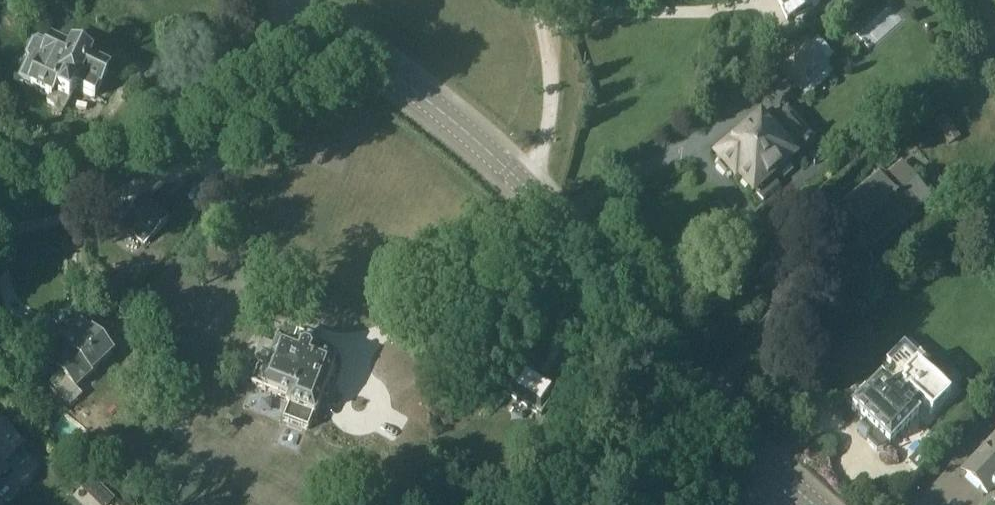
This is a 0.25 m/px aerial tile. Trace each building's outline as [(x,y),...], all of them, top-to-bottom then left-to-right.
[(786,20),(818,5),(816,0),(777,0),(786,20)] [(831,68),(826,62),(833,56),(816,38),(810,44),(806,39),(775,67),(801,95),(831,68)] [(24,57),(26,62),(17,81),(31,87),(30,89),(50,98),(47,104),(63,112),(74,90),(94,99),(99,89),(99,90),(107,73),(88,64),(90,60),(88,60),(90,56),(87,50),(80,47),(74,49),(73,52),(71,51),(69,55),(50,46),(50,47),(36,41),(31,43),(24,57)] [(760,118),(716,157),(719,160),(715,163),(729,178),(732,175),(735,178),(738,175),(753,193),(755,191),(763,200),(779,186),(771,176),(775,173),(780,175),(790,166),(789,161),(794,156),(793,155),(813,137),(787,108),(777,117),(771,110),(761,119),(760,118)] [(949,146),(960,139),(945,116),(934,123),(949,146)] [(901,163),(846,210),(860,227),(866,222),(880,238),(899,222),(901,224),(912,215),(910,213),(919,204),(929,196),(915,179),(901,163)] [(152,238),(167,222),(143,200),(129,216),(129,217),(122,225),(144,245),(151,238),(152,238)] [(75,389),(111,355),(92,333),(91,334),(77,318),(48,346),(62,361),(55,367),(75,389)] [(258,368),(252,385),(290,400),(288,407),(283,420),(308,430),(313,416),(314,416),(334,367),(316,360),(317,357),(313,349),(304,345),(309,334),(297,329),(289,350),(276,345),(276,346),(262,340),(255,359),(262,362),(260,368),(258,368)] [(880,380),(851,409),(865,422),(860,427),(868,435),(866,442),(876,452),(883,450),(888,445),(889,446),(917,417),(915,415),(925,406),(931,412),(929,414),(930,416),(957,389),(907,340),(886,361),(908,383),(906,385),(903,383),(893,393),(883,383),(880,380)] [(554,396),(559,388),(544,379),(543,381),(524,369),(521,374),(507,394),(541,416),(554,396)] [(19,444),(0,426),(0,463),(19,444)] [(975,458),(979,462),(967,475),(987,494),(994,485),(994,436),(975,458)] [(943,445),(934,437),(927,444),(936,452),(943,445)]
